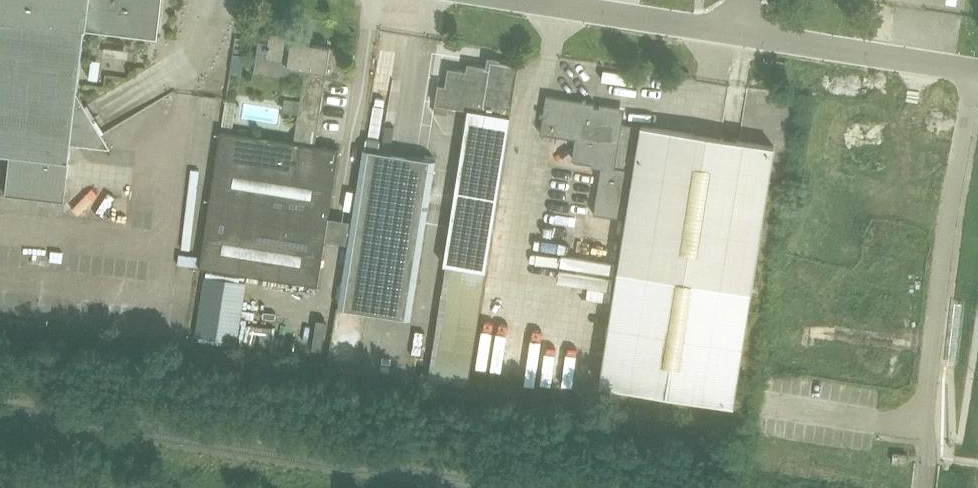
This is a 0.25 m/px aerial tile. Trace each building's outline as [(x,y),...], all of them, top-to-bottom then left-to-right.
[(72,143),(112,147),(78,92),(85,29),(123,33),(123,31),(122,31),(123,25),(131,26),(130,34),(157,37),(161,0),(0,0),(0,156),(7,156),(3,192),(65,200),(72,143)] [(304,67),(303,72),(325,76),(342,78),(347,48),(329,45),(329,44),(302,40),(303,37),(268,31),(264,57),(286,60),(285,64),(304,67)] [(438,83),(435,103),(449,105),(468,108),(511,114),(519,63),(500,60),(499,67),(469,62),(467,69),(449,66),(446,84),(438,83)] [(317,284),(338,147),(314,143),(325,76),(303,72),(299,99),(297,113),(292,140),(219,128),(197,265),(317,284)] [(285,97),(283,111),(297,113),(299,99),(285,97)] [(595,108),(596,106),(596,105),(546,98),(541,136),(578,142),(575,164),(602,167),(595,212),(624,216),(630,172),(636,172),(642,128),(610,124),(611,110),(595,108)] [(468,108),(443,264),(446,265),(486,271),(511,114),(468,108)] [(775,146),(642,127),(642,128),(636,172),(599,386),(732,409),(752,291),(775,146)] [(337,306),(365,310),(410,317),(435,159),(362,147),(337,306)] [(246,321),(242,342),(271,347),(275,326),(246,321)] [(892,462),(906,463),(907,454),(893,452),(892,462)]
